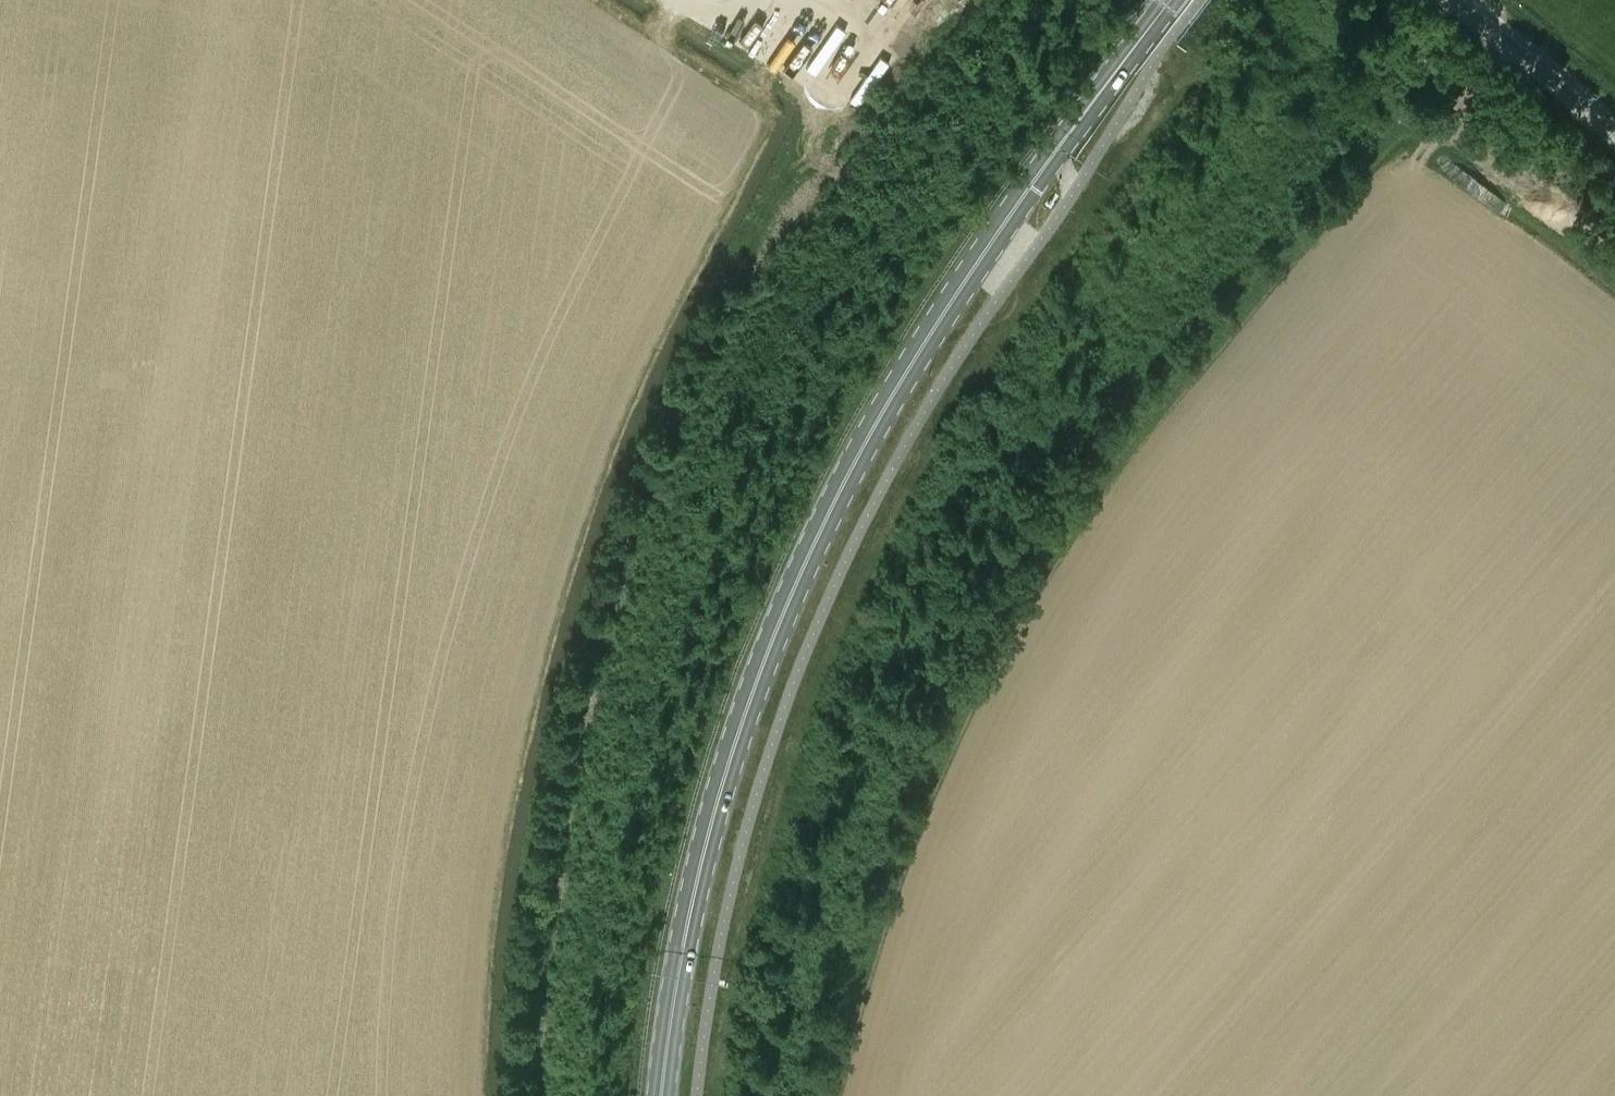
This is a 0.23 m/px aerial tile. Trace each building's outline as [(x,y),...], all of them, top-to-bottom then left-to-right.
[(735,9),(721,41),(818,83),(832,52),(735,9)] [(861,60),(853,56),(862,33),(849,28),(838,55),(851,61),(845,77),(853,80),(861,60)]
